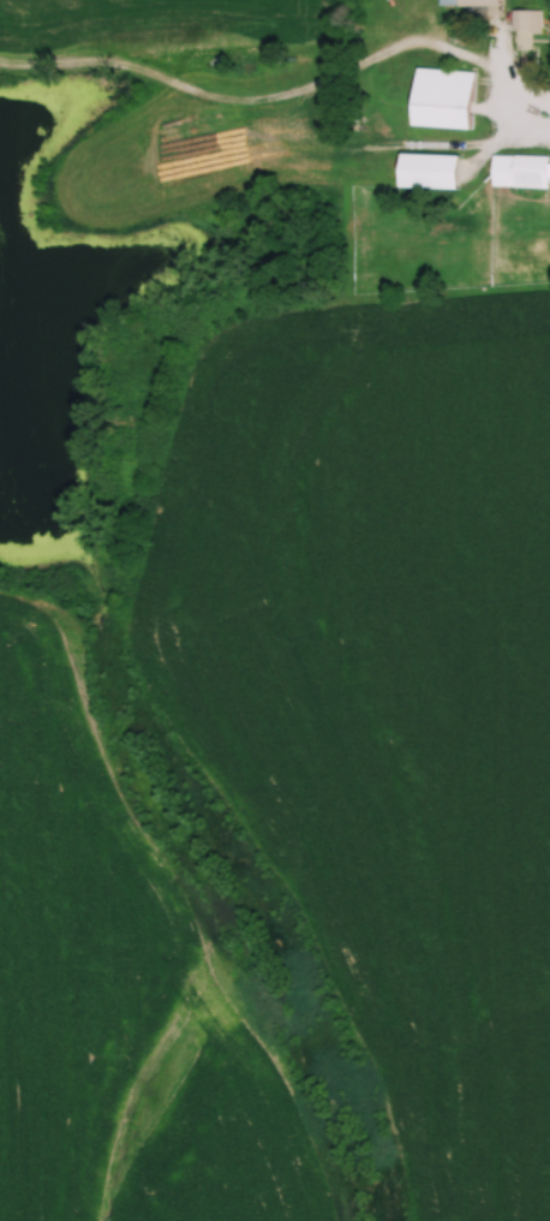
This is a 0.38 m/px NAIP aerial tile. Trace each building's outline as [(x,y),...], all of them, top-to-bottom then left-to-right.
[(529,49),(529,33),(543,33),(543,11),(515,11),(515,49),(529,49)] [(419,65),(476,70),(470,124),(413,119),(419,65)] [(456,150),(455,183),(400,180),(401,148),(456,150)] [(548,155),(548,191),(491,189),(492,154),(548,155)]
